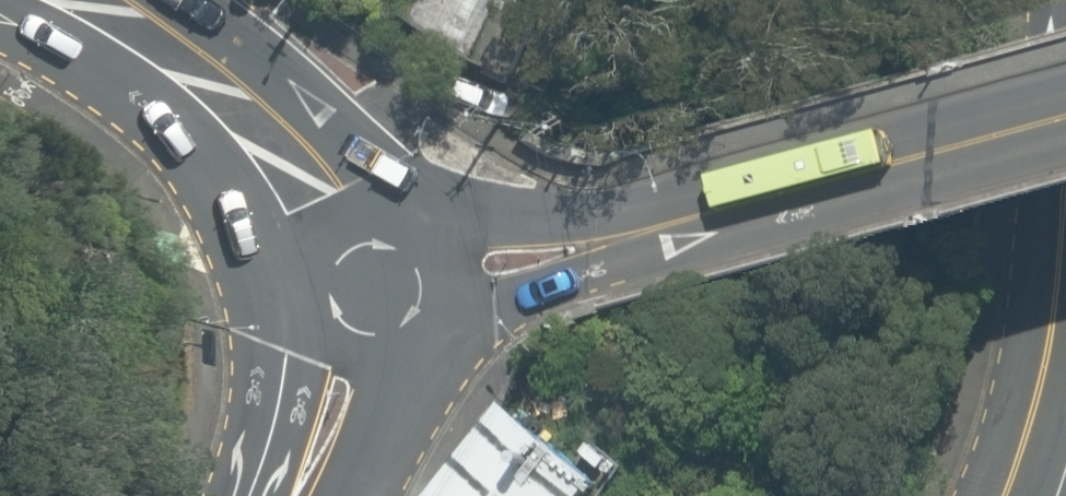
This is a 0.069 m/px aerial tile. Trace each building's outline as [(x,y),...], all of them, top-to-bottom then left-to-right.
[(518,0),(411,0),(402,14),(486,65),(524,4),(518,0)] [(510,403),(437,495),(596,495),(607,482),(510,403)]
